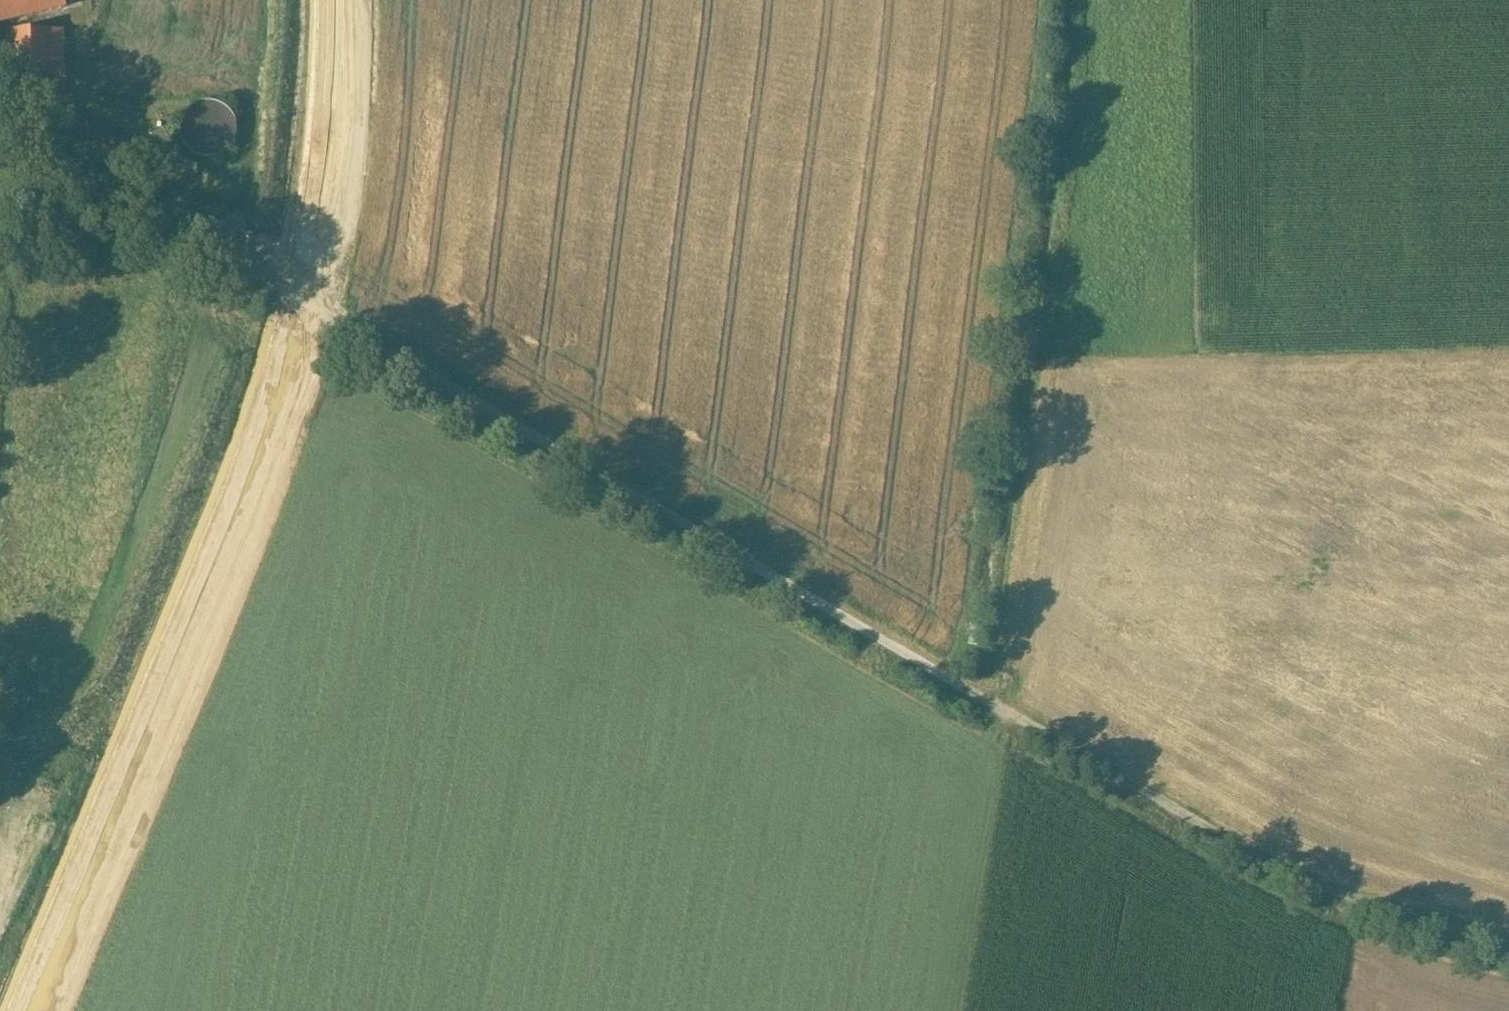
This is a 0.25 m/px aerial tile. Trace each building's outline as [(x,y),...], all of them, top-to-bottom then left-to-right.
[(65,7),(64,0),(0,0),(0,23),(65,7)] [(19,116),(64,115),(63,29),(11,30),(12,42),(2,42),(2,53),(13,53),(13,103),(19,103),(19,116)] [(216,103),(208,101),(199,103),(191,107),(185,113),(181,120),(180,129),(182,138),(186,147),(194,153),(203,156),(212,156),(221,153),(229,147),(234,139),(235,129),(234,121),(230,113),(224,107),(216,103)]
